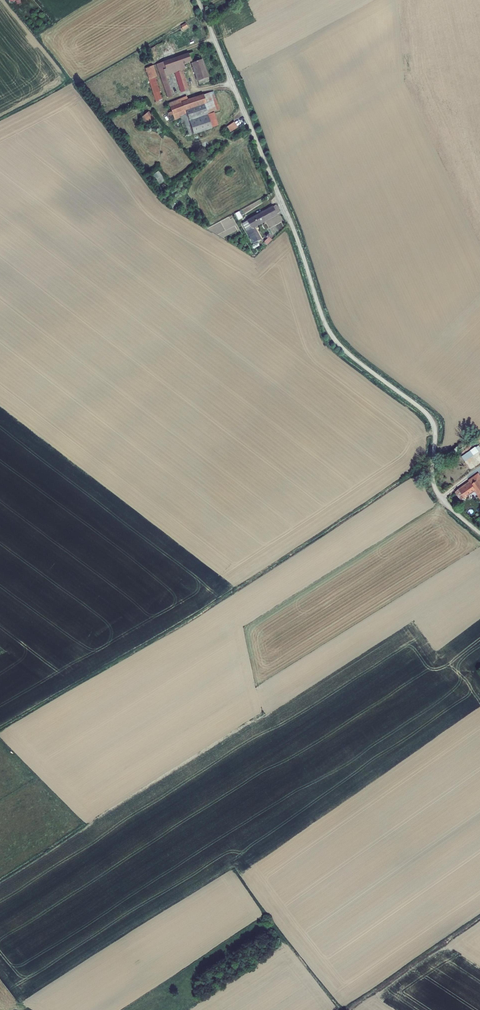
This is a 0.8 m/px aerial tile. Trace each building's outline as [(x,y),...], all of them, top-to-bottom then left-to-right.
[(161,68),(174,102),(179,100),(171,79),(180,76),(187,95),(191,94),(190,92),(194,91),(187,73),(190,72),(187,65),(196,63),(197,62),(198,64),(196,64),(203,84),(213,80),(207,62),(205,62),(204,59),(200,61),(198,55),(193,57),(193,56),(161,68)] [(168,104),(156,70),(150,72),(162,106),(168,104)] [(215,115),(223,112),(216,94),(191,103),(190,100),(172,107),(174,113),(175,114),(172,116),(173,119),(176,118),(178,123),(183,121),(190,139),(215,130),(210,117),(215,115)] [(147,126),(155,118),(148,110),(139,119),(147,126)] [(215,115),(210,117),(215,130),(220,127),(215,115)] [(242,125),(239,120),(232,124),(236,130),(242,125)] [(158,185),(166,180),(159,170),(151,176),(158,185)] [(243,213),(259,205),(257,201),(241,210),(243,213)] [(258,227),(280,215),(276,208),(251,221),(260,240),(264,238),(258,227)] [(465,461),(473,455),(470,451),(462,457),(465,461)] [(461,491),(468,499),(479,490),(479,489),(479,474),(476,477),(474,479),(475,480),(461,491)]
